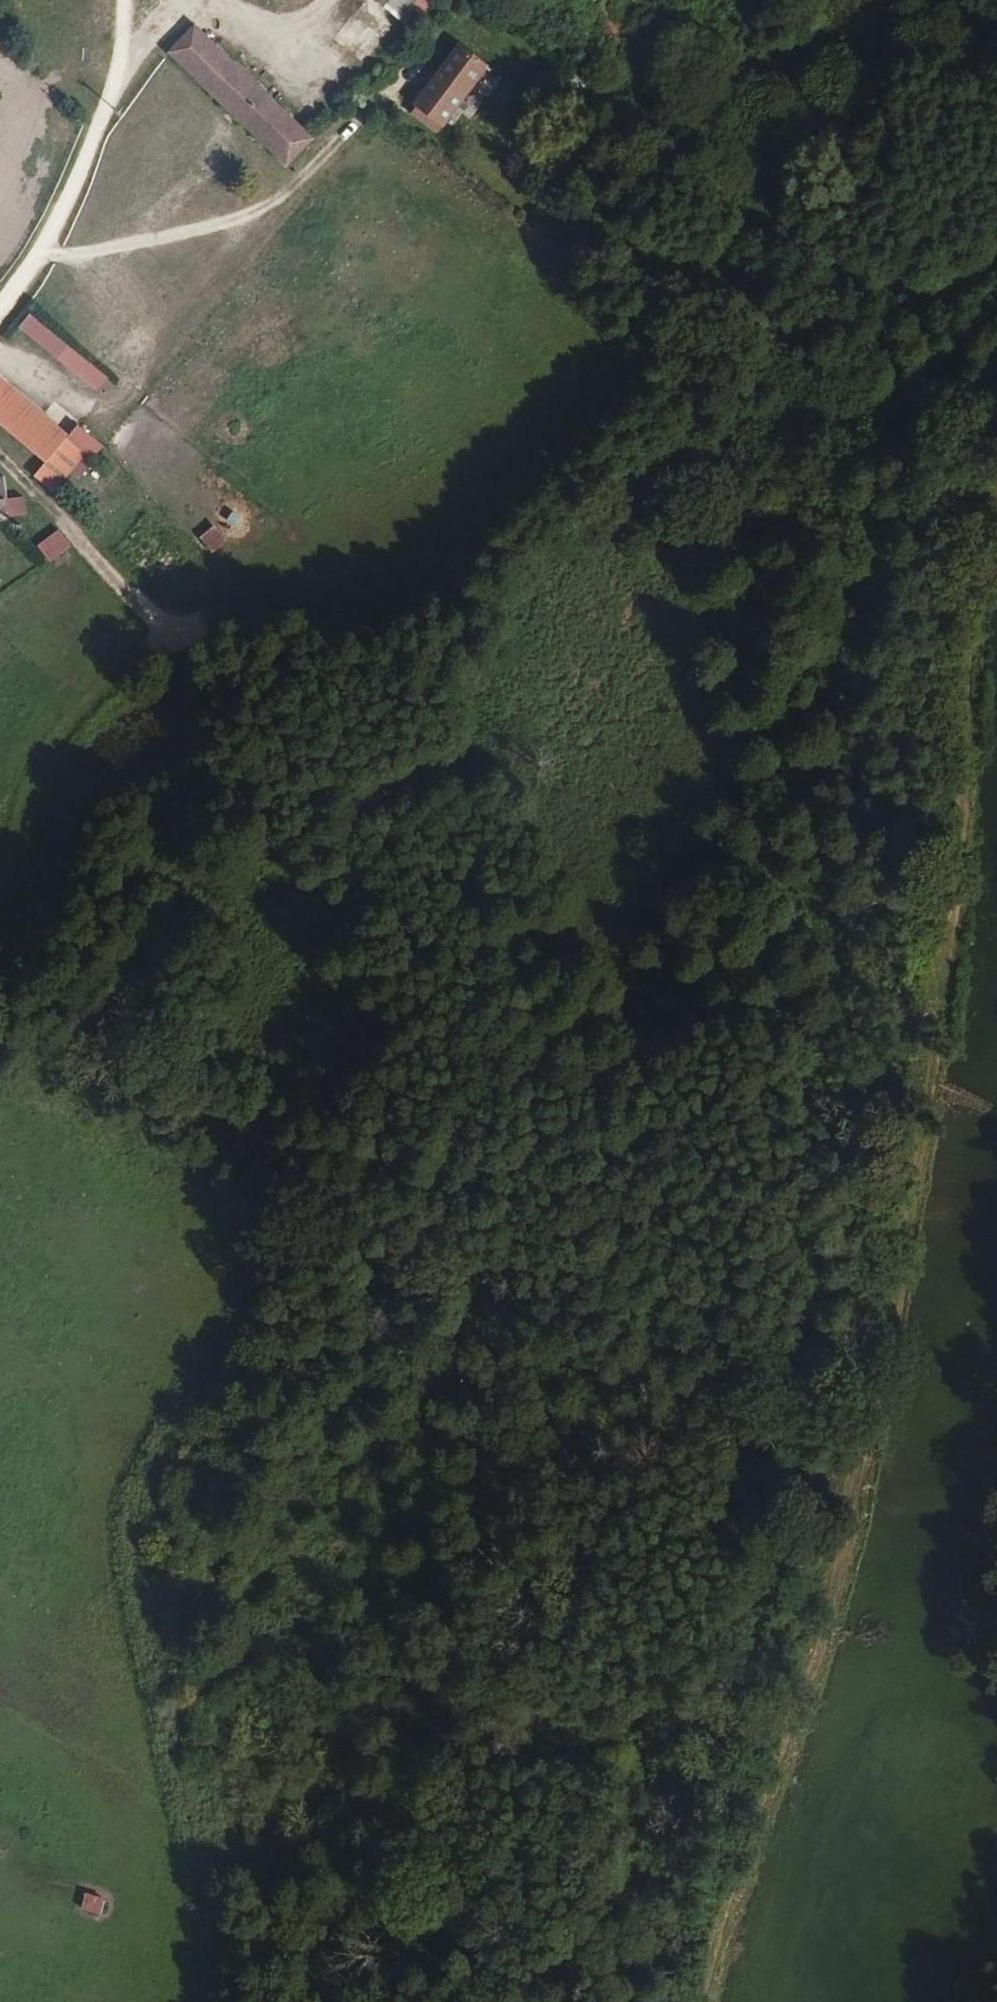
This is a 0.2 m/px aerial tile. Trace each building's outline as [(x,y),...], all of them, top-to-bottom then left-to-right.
[(400,19),(415,0),(376,0),(400,19)] [(400,19),(412,30),(436,0),(415,0),(400,19)] [(288,167),(315,138),(195,24),(167,53),(288,167)] [(490,67),(459,42),(437,71),(414,103),(413,104),(416,107),(443,126),(444,128),(490,67)] [(414,103),(437,71),(432,68),(409,100),(414,103)] [(443,126),(416,107),(412,113),(438,132),(443,126)] [(109,378),(30,314),(20,328),(98,392),(109,378)] [(0,376),(0,426),(45,463),(34,476),(53,492),(70,472),(84,455),(86,454),(66,438),(69,435),(0,376)] [(69,435),(66,438),(86,454),(93,459),(104,446),(77,425),(69,435)] [(93,462),(84,455),(70,472),(79,479),(93,462)] [(6,498),(9,517),(27,514),(24,496),(7,498),(3,476),(0,476),(0,499),(6,498)] [(0,499),(0,522),(9,521),(9,517),(6,498),(0,499)] [(211,520),(196,534),(211,549),(225,535),(211,520)] [(71,547),(59,530),(36,547),(49,564),(71,547)] [(78,1907),(98,1914),(104,1896),(84,1889),(78,1907)]
